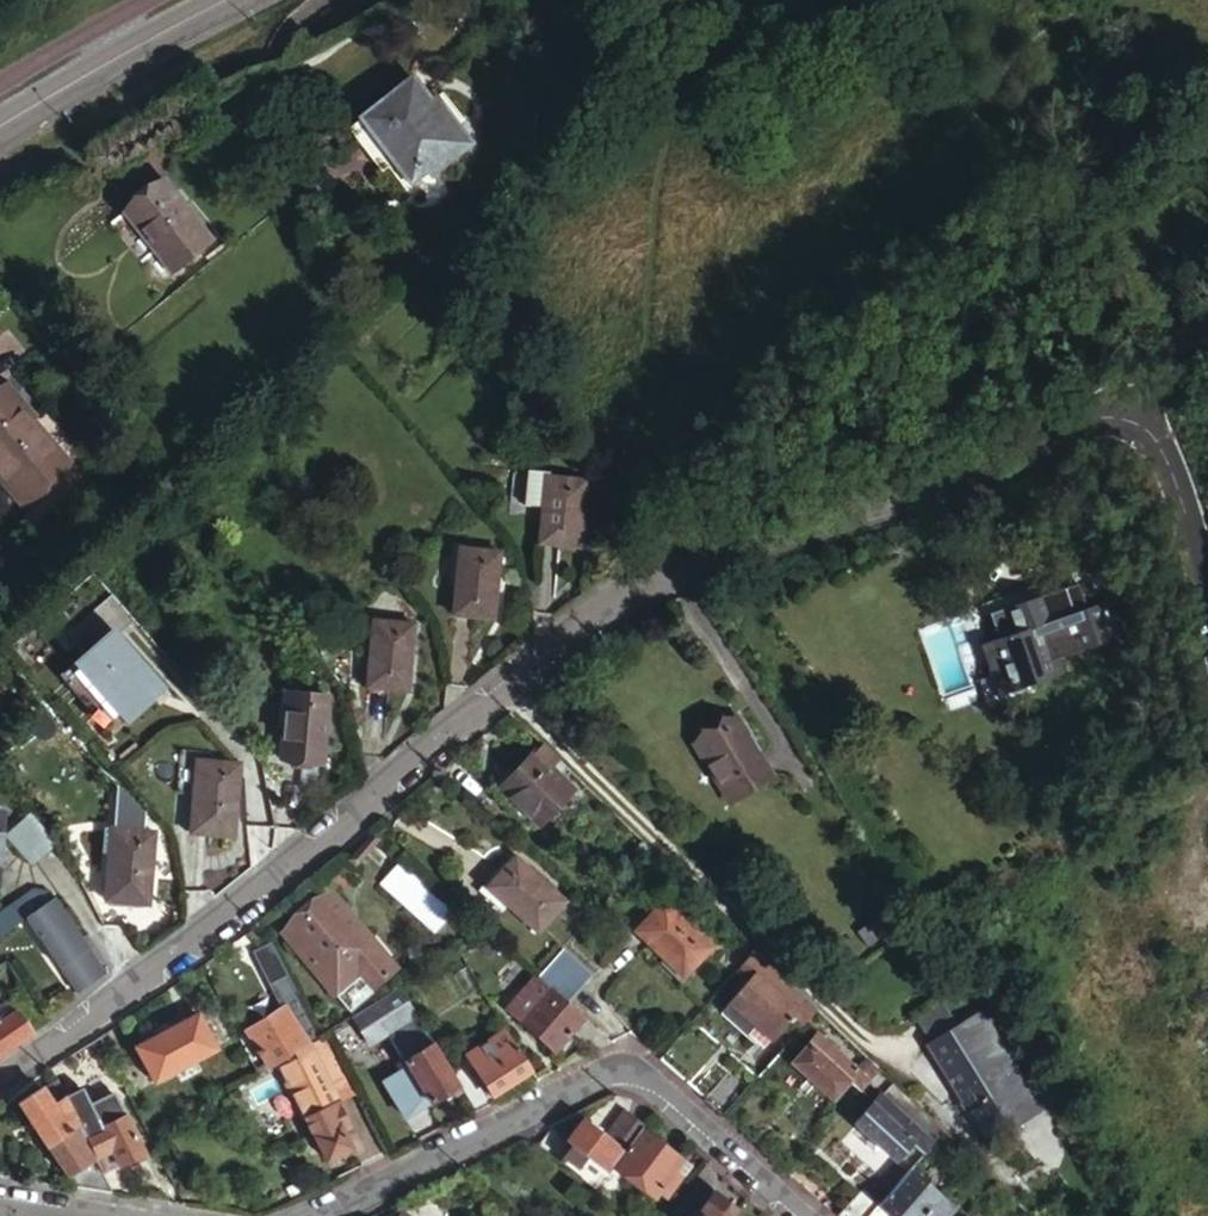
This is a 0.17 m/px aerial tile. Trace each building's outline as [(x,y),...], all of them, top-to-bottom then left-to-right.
[(881,12),(893,0),(869,0),(881,12)] [(414,77),(353,126),(391,173),(398,167),(412,186),(430,171),(435,177),(477,142),(446,104),(438,110),(414,77)] [(161,177),(126,207),(174,268),(212,237),(161,177)] [(17,507),(67,464),(0,386),(0,487),(17,507)] [(538,497),(558,499),(561,464),(563,452),(543,450),(538,497)] [(211,464),(201,473),(211,484),(222,474),(211,464)] [(604,467),(561,464),(558,499),(554,535),(599,538),(604,467)] [(514,542),(472,539),(467,607),(506,611),(514,542)] [(98,555),(88,565),(94,572),(105,563),(98,555)] [(1098,605),(1070,616),(1083,653),(1112,641),(1098,605)] [(1071,634),(1068,627),(1061,606),(991,630),(1014,699),(1064,683),(1053,653),(1075,645),(1071,634)] [(424,618),(380,613),(373,685),(416,689),(424,618)] [(335,693),(295,689),(287,760),(307,761),(305,786),(324,788),(326,763),(329,763),(335,693)] [(103,692),(80,707),(90,720),(112,705),(103,692)] [(60,705),(49,715),(60,727),(71,717),(60,705)] [(121,726),(109,736),(130,760),(142,750),(121,726)] [(774,789),(738,730),(696,756),(733,815),(774,789)] [(552,767),(561,758),(544,742),(535,750),(534,749),(499,785),(539,825),(574,787),(552,767)] [(243,763),(200,758),(193,830),(236,835),(243,763)] [(0,837),(0,838),(20,862),(28,863),(49,845),(25,816),(0,837)] [(110,823),(102,893),(145,898),(153,827),(110,823)] [(562,899),(514,855),(486,885),(534,929),(562,899)] [(449,909),(397,863),(381,880),(433,926),(449,909)] [(27,916),(72,993),(104,975),(48,881),(0,909),(0,931),(27,916)] [(357,945),(320,899),(289,926),(317,960),(311,965),(335,994),(356,973),(348,962),(352,959),(348,953),(357,945)] [(709,945),(664,900),(636,929),(682,974),(709,945)] [(1197,936),(1207,958),(1207,931),(1197,936)] [(757,945),(741,964),(754,976),(724,1008),(749,1031),(756,1023),(771,1036),(798,1006),(766,977),(777,965),(757,945)] [(809,995),(777,965),(766,977),(798,1006),(802,1003),(809,995)] [(3,1048),(46,1021),(26,990),(17,985),(13,989),(5,979),(0,983),(0,993),(3,996),(0,998),(0,1001),(4,1005),(0,1008),(0,1050),(3,1048)] [(430,1035),(411,1006),(395,982),(351,1009),(367,1034),(384,1023),(406,1058),(404,1060),(407,1065),(383,1080),(405,1116),(429,1101),(460,1082),(449,1065),(445,1059),(430,1035)] [(595,1050),(615,1040),(549,983),(529,1006),(519,1016),(554,1047),(570,1029),(595,1050)] [(304,1037),(315,1030),(297,992),(283,1000),(285,1004),(304,1037)] [(935,1036),(961,1019),(942,993),(917,1009),(935,1036)] [(802,1003),(812,1012),(819,1005),(809,995),(802,1003)] [(509,1006),(519,1016),(529,1006),(517,996),(509,1006)] [(273,1055),(304,1037),(285,1004),(245,1029),(264,1061),(273,1055)] [(982,1004),(961,1019),(935,1036),(998,1131),(1045,1099),(982,1004)] [(213,1044),(196,1012),(137,1043),(153,1076),(213,1044)] [(857,1068),(870,1053),(830,1015),(817,1031),(857,1068)] [(756,1023),(749,1031),(763,1044),(771,1036),(756,1023)] [(324,1025),(315,1030),(304,1037),(273,1055),(325,1158),(347,1146),(340,1130),(350,1126),(337,1101),(357,1090),(324,1025)] [(447,1025),(430,1035),(445,1059),(461,1048),(447,1025)] [(477,1109),(495,1100),(490,1093),(531,1067),(505,1026),(449,1065),(460,1082),(477,1109)] [(832,1098),(854,1073),(857,1068),(817,1031),(794,1060),(832,1098)] [(998,1131),(935,1036),(928,1040),(991,1135),(998,1131)] [(865,1084),(882,1065),(870,1053),(857,1068),(854,1073),(865,1084)] [(705,1097),(723,1113),(749,1084),(731,1069),(705,1097)] [(51,1103),(64,1095),(55,1076),(41,1086),(51,1103)] [(69,1186),(110,1193),(82,1133),(64,1095),(51,1103),(41,1086),(17,1102),(63,1173),(69,1186)] [(925,1153),(936,1142),(881,1091),(855,1121),(895,1158),(912,1141),(925,1153)] [(110,1193),(133,1196),(117,1165),(142,1150),(123,1113),(122,1111),(92,1126),(92,1128),(82,1133),(110,1193)] [(643,1128),(645,1126),(626,1111),(605,1136),(625,1151),(643,1128)] [(596,1167),(606,1175),(610,1170),(625,1151),(605,1136),(583,1119),(565,1143),(570,1147),(596,1167)] [(625,1151),(610,1170),(648,1202),(655,1195),(662,1201),(680,1180),(672,1173),(683,1162),(643,1128),(625,1151)] [(586,1181),(596,1167),(570,1147),(559,1160),(586,1181)] [(690,1167),(683,1162),(672,1173),(680,1180),(690,1167)] [(954,1207),(912,1168),(881,1202),(869,1215),(946,1215),(954,1207)] [(736,1212),(697,1183),(678,1208),(687,1215),(733,1215),(736,1212)] [(838,1215),(869,1215),(881,1202),(864,1186),(837,1215),(838,1215)]
